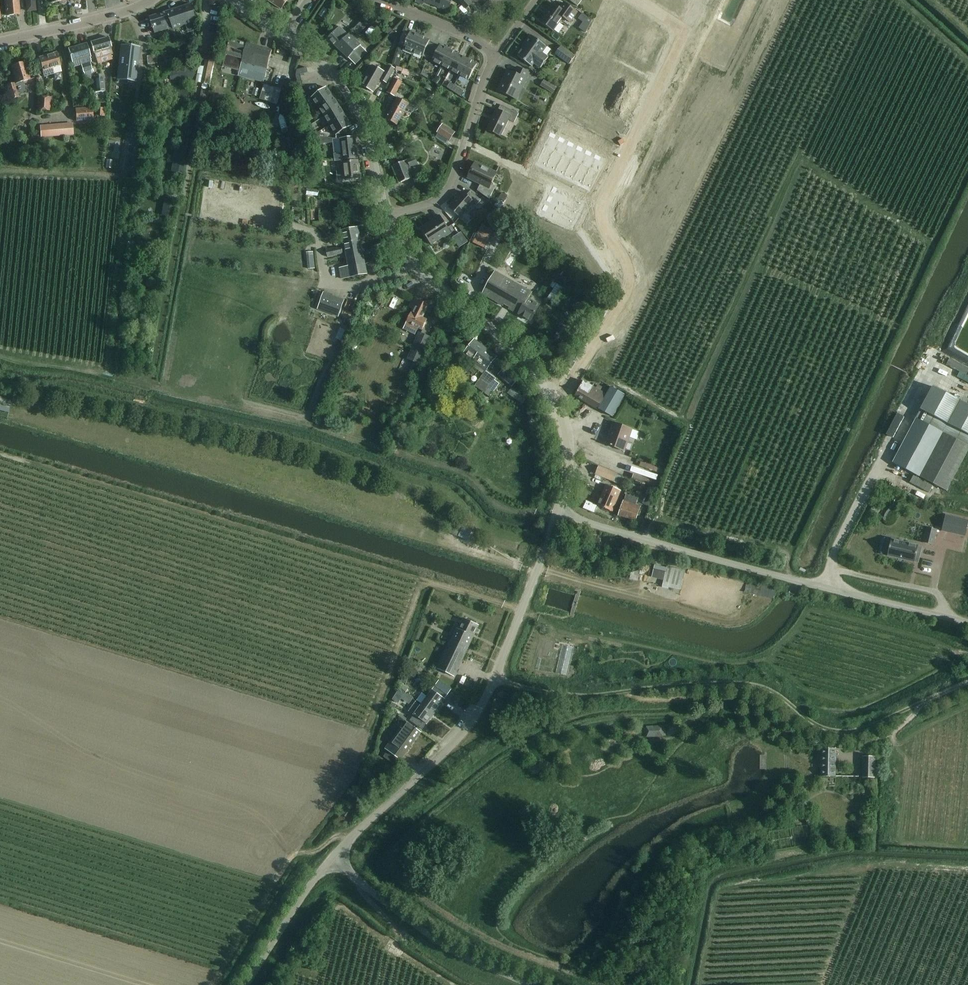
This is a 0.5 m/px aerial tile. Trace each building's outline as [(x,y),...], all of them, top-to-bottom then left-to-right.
[(6,16),(20,14),(18,0),(5,0),(6,16)] [(28,11),(35,10),(34,0),(27,0),(28,11)] [(282,9),(288,0),(268,0),(282,9)] [(431,3),(449,10),(453,0),(425,0),(424,2),(431,4),(431,3)] [(472,4),(468,0),(458,0),(466,9),(472,4)] [(192,4),(150,17),(155,33),(173,27),(174,29),(197,21),(192,4)] [(553,4),(540,21),(554,31),(564,17),(571,23),(578,13),(566,4),(562,10),(553,4)] [(584,23),(587,18),(582,14),(579,19),(584,23)] [(361,21),(352,31),(357,36),(367,26),(361,21)] [(348,58),(349,57),(356,64),(367,52),(361,46),(361,45),(349,34),(348,35),(340,26),(328,38),(348,58)] [(413,53),(420,36),(410,32),(410,34),(404,32),(399,47),(404,49),(403,51),(413,55),(414,53),(413,53)] [(525,43),(526,44),(517,56),(532,67),(534,64),(541,68),(549,58),(542,53),(547,46),(531,35),(525,43)] [(429,56),(434,44),(429,42),(430,40),(420,36),(413,53),(414,53),(423,57),(424,54),(429,56)] [(91,43),(94,53),(97,64),(111,60),(110,55),(112,54),(110,48),(112,47),(109,37),(91,43)] [(226,56),(224,66),(238,70),(238,73),(241,74),(264,80),(267,69),(268,69),(272,50),(230,39),(226,56)] [(87,44),(69,49),(74,67),(81,65),(83,72),(84,72),(86,79),(93,76),(91,70),(92,69),(90,63),(91,62),(90,58),(91,57),(87,44)] [(442,66),(450,50),(440,45),(439,47),(434,44),(429,56),(433,59),(432,61),(442,66)] [(136,82),(140,48),(120,46),(117,75),(129,76),(129,81),(136,82)] [(575,57),(561,46),(556,54),(570,64),(575,57)] [(451,70),(459,55),(450,50),(442,66),(451,70)] [(39,58),(44,77),(62,72),(60,66),(61,66),(57,52),(39,58)] [(157,54),(148,55),(148,63),(157,62),(157,54)] [(460,75),(468,59),(459,55),(451,70),(460,75)] [(212,59),(207,57),(203,78),(208,79),(212,59)] [(477,64),(468,59),(460,75),(469,80),(477,64)] [(10,99),(19,96),(18,93),(25,91),(22,82),(30,79),(25,62),(11,66),(17,83),(6,86),(10,99)] [(367,75),(362,85),(374,92),(381,79),(387,83),(395,69),(389,65),(385,73),(372,65),(367,75)] [(166,67),(166,75),(192,75),(192,66),(166,67)] [(397,66),(395,70),(402,72),(402,74),(409,77),(410,71),(397,66)] [(297,70),(296,76),(301,75),(308,72),(307,67),(297,70)] [(515,73),(508,70),(498,90),(517,99),(529,73),(518,67),(515,73)] [(103,76),(94,77),(95,92),(104,91),(103,76)] [(388,92),(395,96),(402,82),(395,78),(388,92)] [(200,80),(191,79),(190,88),(199,89),(200,80)] [(553,93),(556,87),(548,82),(545,88),(553,93)] [(265,85),(260,100),(271,103),(276,88),(265,85)] [(464,91),(455,85),(451,90),(461,96),(464,91)] [(319,107),(333,97),(326,87),(312,98),(319,107)] [(50,98),(38,97),(37,110),(49,111),(50,98)] [(201,97),(199,104),(206,105),(207,98),(201,97)] [(325,116),(340,106),(333,97),(319,107),(325,116)] [(398,98),(386,119),(397,125),(409,104),(398,98)] [(497,109),(487,129),(501,136),(509,120),(515,122),(519,113),(501,105),(498,110),(497,109)] [(346,116),(340,106),(325,116),(330,125),(346,116)] [(92,108),(75,109),(76,121),(93,120),(92,108)] [(352,126),(346,116),(330,125),(336,135),(352,126)] [(41,137),(68,135),(67,124),(40,126),(41,137)] [(438,133),(436,137),(446,144),(449,140),(450,140),(455,132),(443,124),(437,132),(438,133)] [(316,147),(321,146),(320,136),(312,136),(316,147)] [(342,153),(335,154),(336,161),(359,158),(356,137),(340,139),(342,153)] [(547,146),(538,163),(545,166),(553,149),(547,146)] [(556,151),(547,168),(554,171),(562,154),(556,151)] [(565,155),(556,172),(563,175),(571,158),(565,155)] [(127,156),(126,167),(135,168),(136,157),(127,156)] [(415,156),(394,165),(401,182),(411,178),(409,172),(412,171),(410,167),(418,164),(415,156)] [(574,159),(565,177),(571,180),(580,162),(574,159)] [(344,171),(333,172),(334,180),(345,178),(346,179),(361,178),(359,161),(343,163),(344,171)] [(468,178),(481,184),(478,191),(489,199),(496,186),(491,184),(497,173),(476,163),(468,178)] [(583,164),(574,181),(580,184),(589,167),(583,164)] [(592,168),(583,185),(590,188),(598,171),(592,168)] [(175,178),(165,180),(167,187),(177,184),(175,178)] [(463,192),(449,207),(461,218),(475,202),(477,205),(481,200),(471,191),(467,195),(463,192)] [(565,195),(562,201),(579,210),(582,203),(565,195)] [(163,207),(169,208),(171,198),(165,197),(163,207)] [(499,200),(495,206),(500,209),(504,203),(499,200)] [(561,204),(558,210),(575,219),(578,212),(561,204)] [(556,213),(553,219),(570,227),(573,221),(556,213)] [(433,221),(421,229),(431,245),(443,237),(444,238),(452,233),(440,215),(432,220),(433,221)] [(482,224),(473,242),(485,248),(494,231),(490,229),(482,224)] [(363,247),(360,228),(343,232),(350,268),(341,269),(343,279),(369,274),(365,255),(363,247)] [(460,248),(468,242),(462,233),(454,238),(460,248)] [(341,247),(326,250),(328,257),(343,254),(341,247)] [(496,272),(483,294),(519,314),(531,321),(540,305),(528,298),(532,292),(496,272)] [(324,291),(319,308),(339,315),(345,298),(324,291)] [(407,322),(405,327),(416,333),(419,327),(422,329),(427,319),(423,317),(429,305),(419,300),(413,298),(409,307),(414,309),(412,312),(407,321),(407,322)] [(419,332),(408,359),(413,362),(409,371),(415,373),(419,364),(420,364),(431,338),(419,332)] [(464,353),(486,371),(497,357),(484,347),(475,339),(464,353)] [(514,378),(505,370),(501,374),(510,382),(514,378)] [(496,378),(486,371),(477,383),(482,387),(484,384),(489,388),(485,393),(490,397),(500,384),(495,380),(496,378)] [(585,382),(576,396),(612,418),(625,396),(612,388),(607,395),(585,382)] [(943,432),(967,446),(967,405),(933,386),(916,418),(943,432)] [(9,401),(0,399),(0,406),(7,408),(9,401)] [(919,477),(943,432),(916,418),(893,463),(919,477)] [(614,423),(606,444),(624,451),(632,429),(614,423)] [(967,451),(967,446),(943,432),(919,477),(947,491),(967,451)] [(637,462),(646,465),(648,459),(638,456),(637,462)] [(635,461),(632,467),(658,477),(661,471),(635,461)] [(630,479),(599,466),(594,478),(603,481),(604,478),(627,487),(630,479)] [(606,484),(597,505),(613,512),(621,491),(606,484)] [(646,491),(645,494),(654,497),(656,490),(648,487),(646,491)] [(624,501),(619,516),(636,521),(641,507),(636,505),(638,499),(626,495),(624,501)] [(967,525),(967,521),(946,515),(942,531),(965,536),(967,525)] [(472,531),(464,526),(459,536),(467,541),(472,531)] [(923,543),(933,545),(937,530),(927,527),(923,543)] [(891,539),(887,556),(915,562),(919,546),(891,539)] [(655,565),(651,578),(664,581),(662,586),(681,590),(685,572),(685,570),(667,566),(667,567),(655,565)] [(629,576),(639,572),(637,566),(627,569),(629,576)] [(455,676),(468,647),(479,626),(464,619),(459,630),(457,629),(438,668),(455,676)] [(403,673),(400,682),(407,684),(410,675),(403,673)] [(402,684),(399,688),(406,693),(408,689),(402,684)] [(401,699),(404,694),(399,690),(396,695),(401,699)] [(434,714),(441,705),(440,705),(444,699),(432,690),(424,701),(419,698),(416,702),(421,705),(434,714)] [(427,724),(434,715),(416,702),(409,711),(414,715),(410,720),(422,729),(427,724)] [(661,732),(660,721),(646,721),(647,732),(661,732)] [(400,761),(420,733),(407,724),(387,752),(400,761)] [(836,748),(821,748),(821,777),(836,777),(836,748)] [(875,757),(863,757),(862,777),(874,778),(875,757)] [(347,808),(342,814),(347,818),(352,812),(347,808)]
